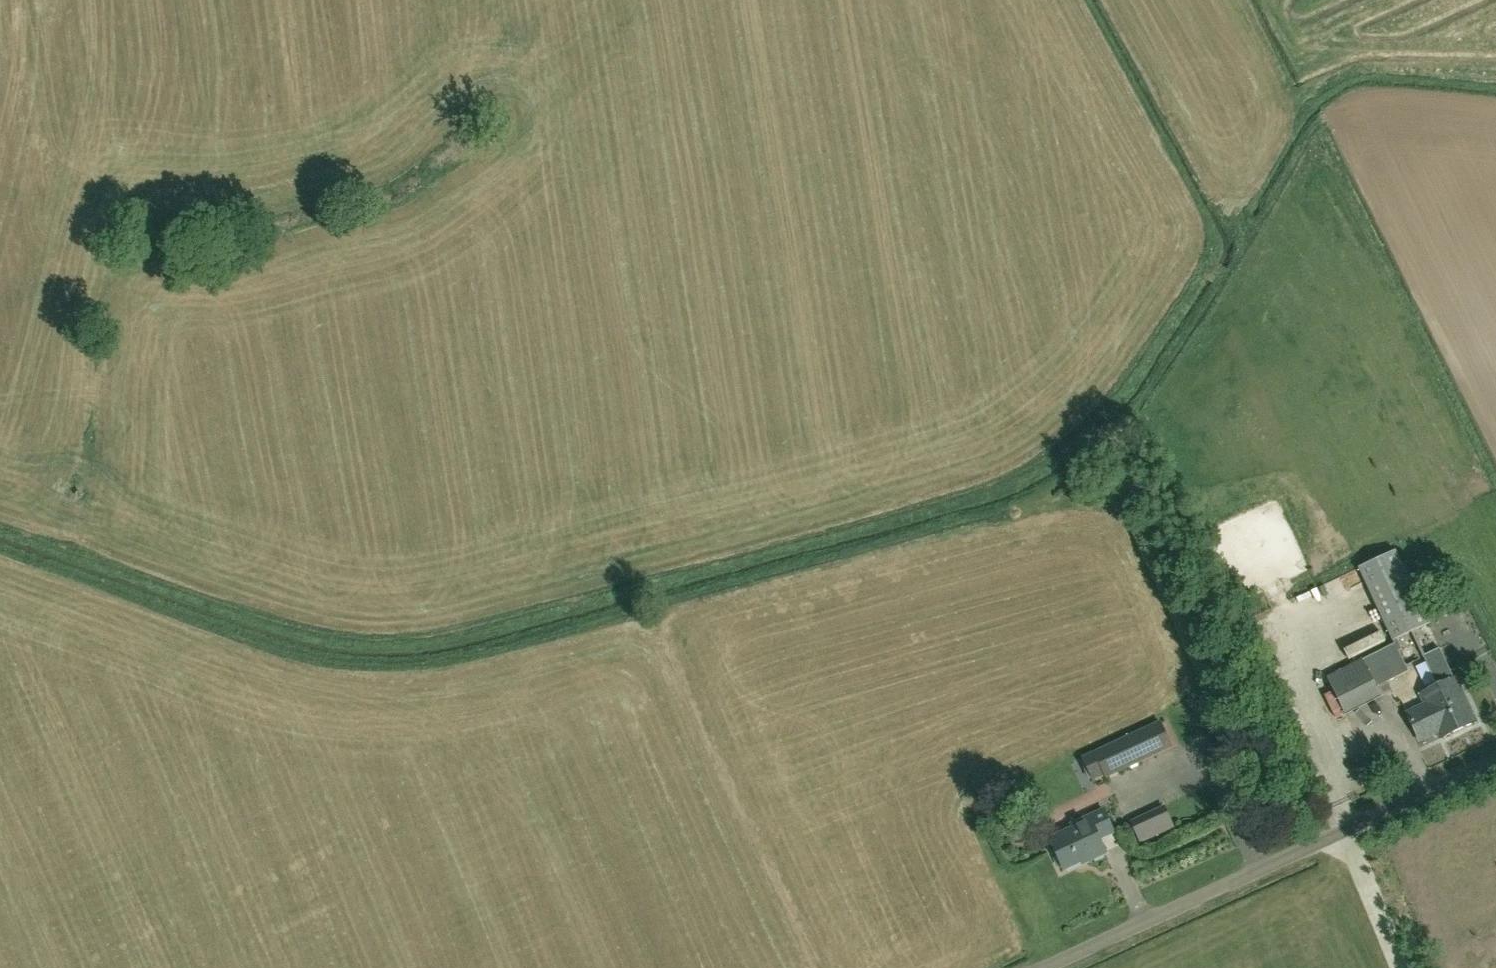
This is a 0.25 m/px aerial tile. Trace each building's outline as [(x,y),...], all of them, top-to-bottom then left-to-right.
[(1453,672),(1431,625),(1399,549),(1362,566),(1395,643),(1326,676),(1343,712),(1380,695),(1374,682),(1404,667),(1403,665),(1424,655),(1435,680),(1453,672)] [(1323,616),(1339,606),(1334,598),(1318,608),(1323,616)] [(1359,654),(1384,643),(1380,633),(1355,644),(1359,654)] [(1264,659),(1282,650),(1275,637),(1257,646),(1264,659)] [(1332,667),(1356,658),(1352,648),(1329,656),(1332,667)] [(1440,738),(1476,721),(1456,676),(1420,693),(1425,704),(1407,712),(1419,740),(1437,731),(1440,738)] [(1160,720),(1082,757),(1094,784),(1173,747),(1160,720)] [(1143,843),(1186,823),(1179,809),(1136,830),(1143,843)] [(1100,839),(1114,832),(1104,810),(1071,824),(1074,829),(1050,839),(1063,869),(1086,858),(1088,860),(1106,852),(1100,839)]
